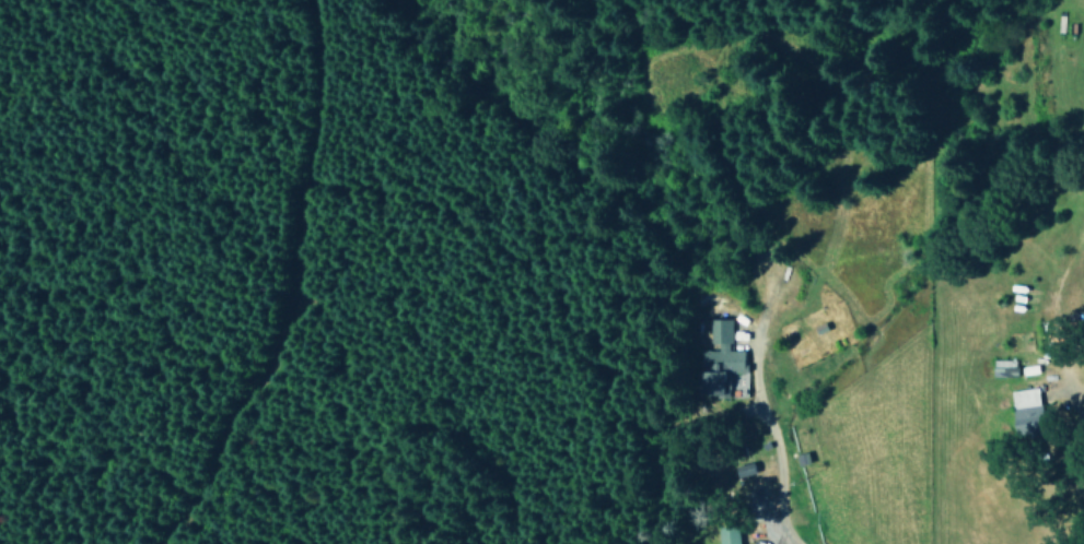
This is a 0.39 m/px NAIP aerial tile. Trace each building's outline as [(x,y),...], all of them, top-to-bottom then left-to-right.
[(743,372),(746,352),(713,347),(710,370),(721,372),(720,382),(733,384),(734,378),(725,377),(726,370),(743,372)] [(1013,359),(992,361),(992,374),(1013,372),(1013,359)] [(1009,390),(1012,425),(1039,422),(1036,387),(1009,390)] [(737,526),(717,527),(718,543),(738,543),(737,526)]
